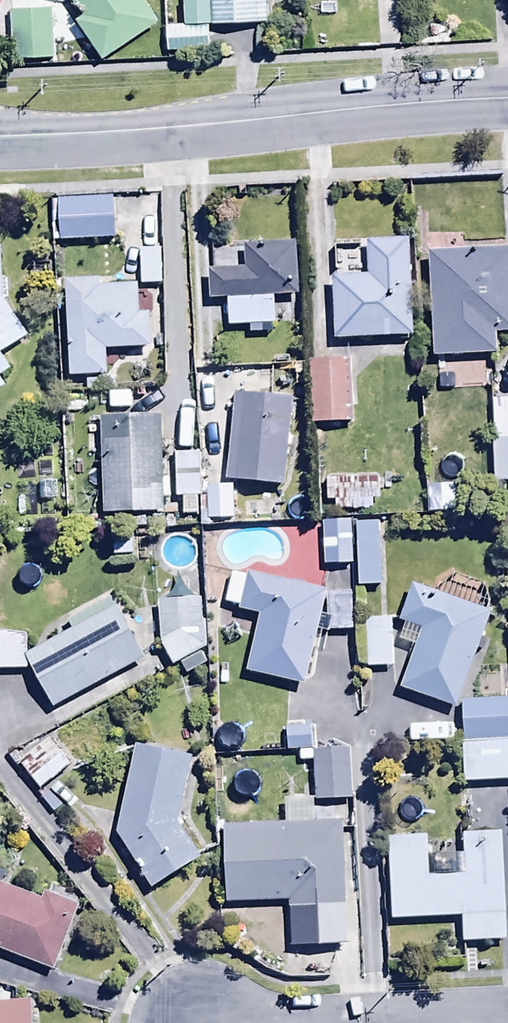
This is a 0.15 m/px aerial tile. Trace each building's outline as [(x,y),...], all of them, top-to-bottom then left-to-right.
[(86,21),(80,24),(106,64),(161,28),(143,0),(72,0),(86,21)] [(167,54),(209,54),(209,28),(268,27),(268,0),(184,0),(184,30),(167,30),(167,54)] [(54,15),(12,15),(12,63),(54,63),(54,15)] [(115,201),(62,202),(63,244),(115,243),(115,201)] [(369,279),(335,280),(336,345),(413,343),(412,243),(368,244),(369,279)] [(229,305),(230,329),(289,328),(289,298),(298,297),(297,249),(246,250),(247,274),(239,274),(238,251),(212,251),(214,305),(229,305)] [(0,253),(0,394),(6,390),(2,384),(15,375),(4,359),(30,340),(4,304),(2,253),(0,253)] [(431,255),(434,361),(500,359),(500,338),(507,338),(507,253),(431,255)] [(163,255),(142,255),(141,287),(162,287),(163,255)] [(98,282),(68,284),(71,381),(108,380),(107,352),(151,351),(150,318),(141,318),(140,289),(99,290),(98,282)] [(459,364),(437,365),(438,392),(460,391),(459,364)] [(352,365),(313,365),(313,428),(353,428),(352,365)] [(238,399),(227,483),(281,490),(292,406),(238,399)] [(495,488),(507,487),(507,402),(493,403),(495,488)] [(163,421),(103,422),(105,518),(166,516),(163,421)] [(200,461),(177,462),(177,500),(201,500),(200,461)] [(381,478),(328,478),(328,506),(336,506),(336,515),(381,515),(381,478)] [(235,490),(209,490),(209,523),(235,523),(235,490)] [(352,525),(324,526),(325,569),(354,568),(352,525)] [(385,591),(382,526),(357,527),(360,592),(385,591)] [(325,598),(235,576),(227,606),(242,610),(242,614),(262,618),(248,676),(306,689),(318,636),(352,636),(353,597),(330,597),(327,619),(320,617),(325,598)] [(492,614),(415,587),(401,625),(406,627),(400,643),(417,649),(402,693),(458,712),(492,614)] [(112,603),(71,625),(75,633),(28,659),(55,711),(144,664),(112,603)] [(202,604),(160,605),(163,647),(174,670),(182,666),(187,676),(205,667),(200,657),(207,654),(207,626),(202,626),(202,604)] [(395,670),(393,619),(367,620),(370,671),(395,670)] [(25,674),(27,638),(0,636),(0,673),(25,674)] [(464,704),(465,787),(507,785),(507,702),(464,704)] [(453,729),(419,728),(419,745),(453,745),(453,729)] [(287,732),(288,755),(315,755),(314,731),(287,732)] [(72,769),(50,744),(22,768),(44,794),(72,769)] [(137,749),(118,836),(154,893),(202,862),(179,826),(192,760),(137,749)] [(351,753),(315,755),(317,804),(353,803),(351,753)] [(308,801),(287,801),(288,828),(226,829),(227,905),(290,904),(291,915),(343,914),(341,830),(349,830),(348,809),(317,810),(317,831),(308,831),(308,801)] [(465,858),(432,859),(432,840),(392,841),(394,923),(464,922),(465,946),(507,945),(504,836),(464,837),(465,858)] [(55,973),(80,909),(48,896),(44,904),(0,887),(0,952),(55,973)] [(0,1007),(0,1022),(34,1022),(33,1006),(0,1007)]
